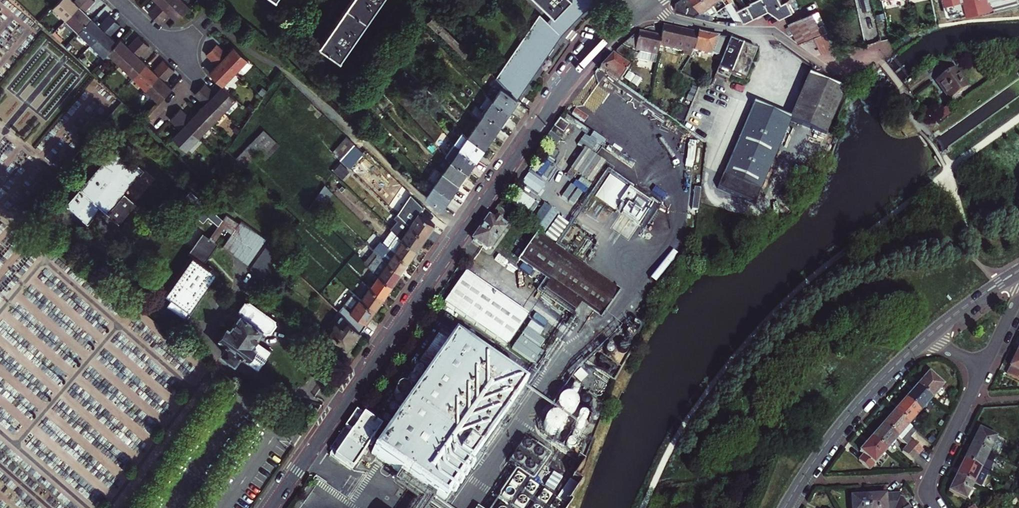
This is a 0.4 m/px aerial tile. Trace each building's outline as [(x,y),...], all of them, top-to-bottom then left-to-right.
[(64,19),(83,0),(73,0),(72,0),(56,0),(51,5),(64,19)] [(90,18),(83,11),(93,0),(83,0),(64,19),(77,31),(90,18)] [(153,18),(171,0),(155,0),(158,3),(148,13),(153,18)] [(176,21),(189,7),(182,0),(171,0),(153,18),(159,23),(169,13),(176,21)] [(321,45),(341,59),(383,0),(353,0),(321,45)] [(555,12),(569,25),(592,0),(542,0),(555,12)] [(698,0),(681,0),(678,2),(677,11),(709,20),(710,12),(709,11),(707,13),(698,0)] [(710,12),(714,13),(718,10),(714,4),(711,0),(698,0),(707,13),(709,11),(710,12)] [(750,3),(738,9),(745,21),(771,10),(782,18),(795,12),(791,1),(794,0),(748,0),(750,3)] [(872,12),(869,0),(859,0),(863,14),(872,12)] [(952,14),(962,11),(964,16),(1018,1),(1018,0),(949,0),(952,14)] [(745,21),(738,9),(733,1),(726,6),(721,9),(725,15),(730,12),(736,21),(745,21)] [(549,22),(561,36),(569,25),(555,12),(552,17),(549,22)] [(504,85),(517,99),(561,36),(549,22),(540,13),(496,77),(504,85)] [(825,35),(816,16),(814,14),(789,23),(800,45),(806,42),(816,38),(822,53),(834,48),(832,44),(831,41),(831,40),(832,40),(833,40),(829,33),(825,35)] [(820,14),(816,16),(825,35),(829,33),(820,14)] [(77,31),(90,43),(113,20),(108,15),(98,25),(90,18),(77,31)] [(102,56),(106,52),(115,42),(108,36),(119,25),(113,20),(90,43),(102,56)] [(667,44),(670,27),(664,26),(662,36),(660,35),(659,42),(649,55),(657,56),(659,47),(664,49),(667,44)] [(664,49),(674,50),(676,47),(679,30),(670,27),(667,44),(664,49)] [(676,47),(674,50),(683,52),(684,50),(688,32),(679,30),(676,47)] [(633,51),(649,55),(659,42),(660,35),(639,31),(627,41),(621,46),(633,51)] [(697,34),(688,32),(684,50),(683,52),(684,53),(683,55),(691,57),(694,51),(697,34)] [(697,34),(694,51),(709,54),(721,59),(729,39),(713,38),(697,34)] [(106,52),(119,65),(143,41),(137,36),(127,46),(119,38),(115,42),(106,52)] [(744,41),(729,39),(721,59),(715,75),(727,80),(729,75),(742,46),(744,41)] [(119,65),(131,77),(144,63),(138,57),(148,46),(143,41),(119,65)] [(211,51),(236,74),(248,61),(234,48),(227,56),(217,45),(211,51)] [(769,57),(742,46),(729,75),(757,86),(769,57)] [(629,57),(633,60),(636,56),(619,48),(614,52),(628,59),(629,57)] [(209,74),(211,76),(222,87),(223,87),(236,74),(211,51),(206,56),(217,67),(209,74)] [(960,53),(952,59),(956,66),(965,60),(960,53)] [(617,82),(627,68),(610,56),(599,68),(617,82)] [(131,77),(144,89),(167,65),(162,60),(151,70),(144,63),(131,77)] [(144,89),(157,102),(170,88),(162,81),(173,70),(167,65),(144,89)] [(805,75),(841,90),(809,67),(805,75)] [(949,100),(967,87),(953,68),(935,81),(949,100)] [(841,90),(805,75),(783,128),(784,128),(784,129),(818,144),(841,90)] [(222,114),(236,100),(223,87),(222,87),(214,95),(203,84),(198,90),(222,114)] [(493,100),(509,111),(517,99),(504,85),(493,100)] [(204,106),(197,113),(210,126),(222,114),(198,90),(193,95),(204,106)] [(493,100),(485,111),(501,123),(509,111),(493,100)] [(934,112),(938,120),(952,113),(948,106),(934,112)] [(173,114),(198,139),(210,126),(197,113),(190,120),(179,109),(173,114)] [(476,123),(492,135),(501,123),(485,111),(476,123)] [(784,128),(783,128),(746,113),(717,182),(755,197),(784,129),(784,128)] [(185,152),(198,139),(173,114),(168,120),(179,131),(171,139),(185,152)] [(471,119),(463,131),(466,134),(474,140),(484,147),(492,135),(476,123),(471,119)] [(552,129),(562,136),(568,128),(558,121),(552,129)] [(578,142),(585,146),(569,168),(590,182),(613,149),(605,143),(609,136),(591,123),(578,142)] [(552,150),(562,136),(552,129),(542,143),(552,150)] [(265,159),(279,146),(265,130),(234,158),(244,168),(260,154),(265,159)] [(460,148),(475,159),(484,147),(474,140),(466,134),(463,131),(455,143),(460,148)] [(467,171),(475,159),(460,148),(455,143),(446,155),(451,160),(467,171)] [(93,222),(105,207),(111,212),(148,168),(119,144),(69,203),(93,222)] [(352,169),(359,176),(370,158),(364,152),(356,145),(344,162),(352,169)] [(443,171),(459,182),(467,171),(451,160),(443,171)] [(341,163),(333,170),(342,179),(349,172),(341,163)] [(437,181),(435,183),(451,195),(459,182),(443,171),(442,172),(437,169),(432,177),(437,181)] [(637,221),(652,201),(609,171),(595,192),(637,221)] [(435,183),(426,196),(442,207),(451,195),(435,183)] [(506,203),(531,216),(538,202),(513,190),(506,203)] [(543,233),(557,213),(544,203),(529,223),(543,233)] [(496,207),(472,241),(485,250),(490,249),(502,230),(501,229),(503,227),(497,223),(505,213),(496,207)] [(413,227),(426,236),(435,224),(412,209),(407,216),(402,213),(400,215),(413,227)] [(238,222),(225,213),(210,234),(215,238),(223,227),(231,232),(223,243),(223,244),(248,262),(266,236),(241,218),(238,222)] [(403,239),(417,249),(426,236),(413,227),(400,215),(397,219),(400,222),(393,229),(403,239)] [(557,216),(545,233),(555,240),(567,223),(557,216)] [(395,251),(408,261),(417,249),(403,239),(393,229),(384,241),(395,251)] [(195,312),(224,273),(209,262),(223,244),(207,232),(193,250),(197,253),(168,292),(195,312)] [(619,291),(535,234),(518,258),(550,280),(543,290),(575,312),(582,302),(602,316),(619,291)] [(262,278),(278,254),(267,243),(249,269),(262,278)] [(395,251),(386,263),(400,273),(408,261),(395,251)] [(379,257),(371,268),(381,278),(391,285),(400,273),(386,263),(379,257)] [(362,280),(364,283),(372,289),(383,297),(391,285),(381,278),(371,268),(362,280)] [(464,274),(443,305),(505,348),(526,317),(464,274)] [(372,289),(364,283),(355,294),(360,299),(374,309),(383,297),(372,289)] [(344,317),(359,331),(374,309),(360,299),(355,294),(352,292),(342,306),(349,311),(344,317)] [(242,309),(243,315),(234,328),(231,326),(223,338),(230,343),(223,352),(237,363),(240,359),(260,374),(275,353),(258,341),(265,331),(268,333),(273,332),(278,326),(277,319),(252,301),(248,302),(242,309)] [(356,340),(361,333),(359,331),(344,317),(338,311),(328,326),(332,328),(326,337),(346,350),(355,338),(356,340)] [(448,335),(439,329),(417,360),(426,366),(448,335)] [(532,360),(539,347),(518,336),(511,349),(532,360)] [(451,337),(369,453),(441,504),(523,387),(451,337)] [(1017,353),(1009,369),(1010,369),(1007,375),(1018,381),(1018,354),(1017,353)] [(929,374),(918,387),(932,400),(944,387),(929,374)] [(569,381),(539,429),(557,441),(566,426),(571,429),(565,425),(582,399),(573,393),(577,387),(569,381)] [(932,400),(918,387),(906,401),(908,402),(921,413),(932,400)] [(895,414),(910,426),(921,413),(908,402),(906,401),(895,414)] [(910,426),(895,414),(884,427),(898,439),(907,447),(919,457),(923,452),(912,442),(911,441),(911,439),(917,433),(910,426)] [(370,439),(378,428),(361,416),(337,450),(342,454),(339,457),(347,462),(349,459),(354,462),(366,445),(365,444),(369,438),(370,439)] [(898,439),(884,427),(873,440),(887,452),(898,439)] [(978,432),(971,447),(988,456),(996,440),(978,432)] [(887,452),(873,440),(861,454),(864,457),(860,462),(871,471),(887,452)] [(534,446),(530,455),(525,452),(522,460),(541,469),(549,454),(534,446)] [(919,457),(907,447),(903,452),(914,462),(919,457)] [(981,471),(988,456),(971,447),(963,463),(981,471)] [(963,463),(955,479),(973,487),(981,491),(989,475),(981,471),(963,463)] [(561,478),(553,472),(542,489),(550,495),(561,478)] [(539,490),(515,473),(496,501),(497,502),(505,507),(526,507),(539,490)] [(965,503),(973,487),(955,479),(948,494),(965,503)] [(575,487),(567,482),(556,498),(564,504),(575,487)] [(541,491),(529,507),(564,507),(565,507),(541,491)] [(869,507),(895,507),(900,498),(901,495),(868,497),(869,507)] [(868,497),(851,498),(851,501),(846,501),(847,507),(869,507),(868,497)] [(902,499),(900,498),(895,507),(908,507),(902,499)]
